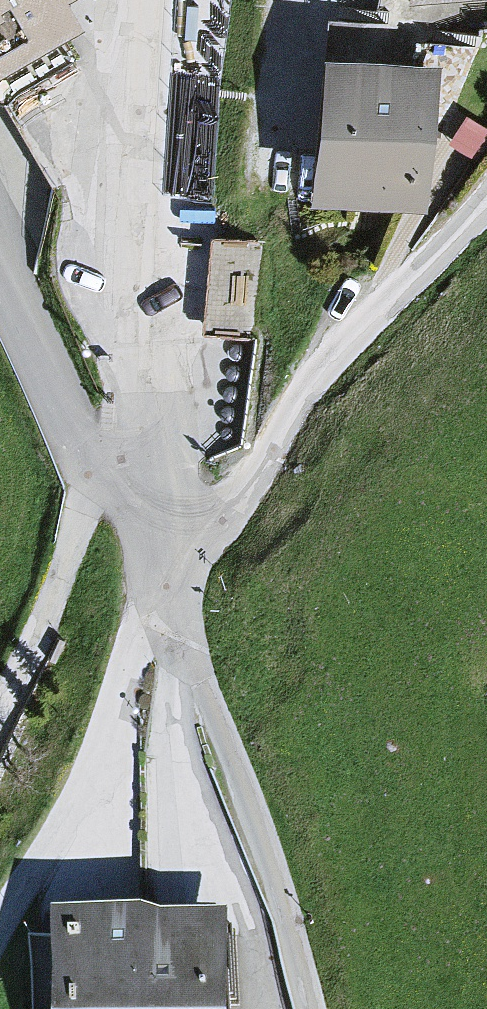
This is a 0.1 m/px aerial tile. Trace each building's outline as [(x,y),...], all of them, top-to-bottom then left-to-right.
[(2,120),(108,49),(77,5),(82,0),(0,0),(0,118),(2,120)] [(408,17),(486,4),(486,0),(406,0),(408,17)] [(457,80),(337,72),(327,217),(447,225),(457,80)] [(260,241),(212,238),(205,340),(253,344),(260,241)] [(75,915),(78,1008),(243,1008),(240,910),(75,915)]
